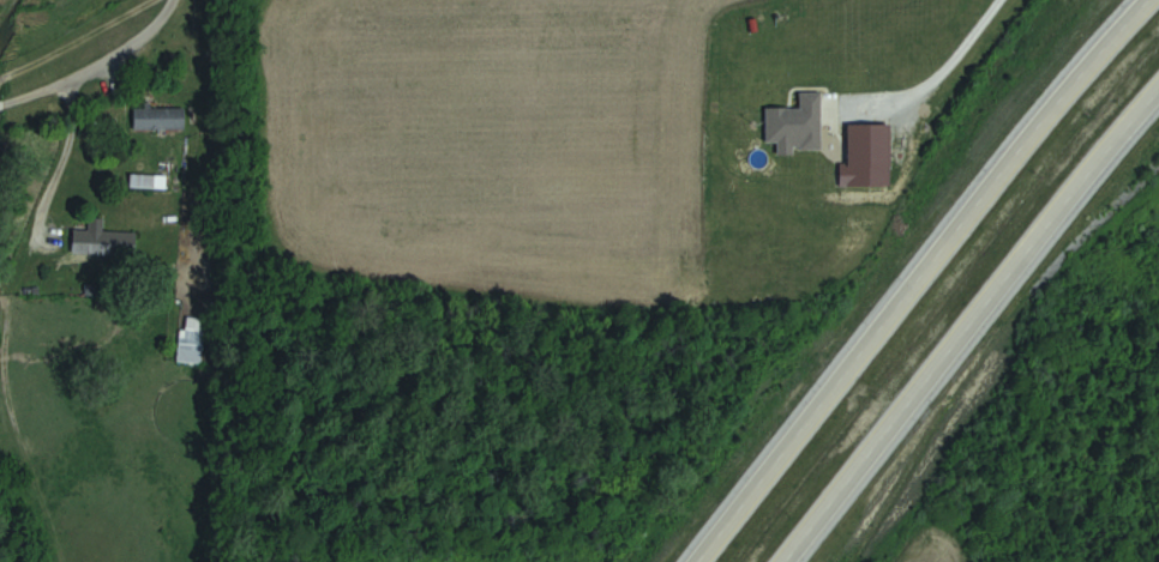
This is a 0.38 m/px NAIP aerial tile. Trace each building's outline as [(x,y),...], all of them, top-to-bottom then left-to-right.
[(186,129),(186,107),(135,107),(135,129),(186,129)] [(137,230),(74,230),(74,255),(137,255),(137,230)] [(203,317),(183,316),(182,349),(202,350),(203,317)]
